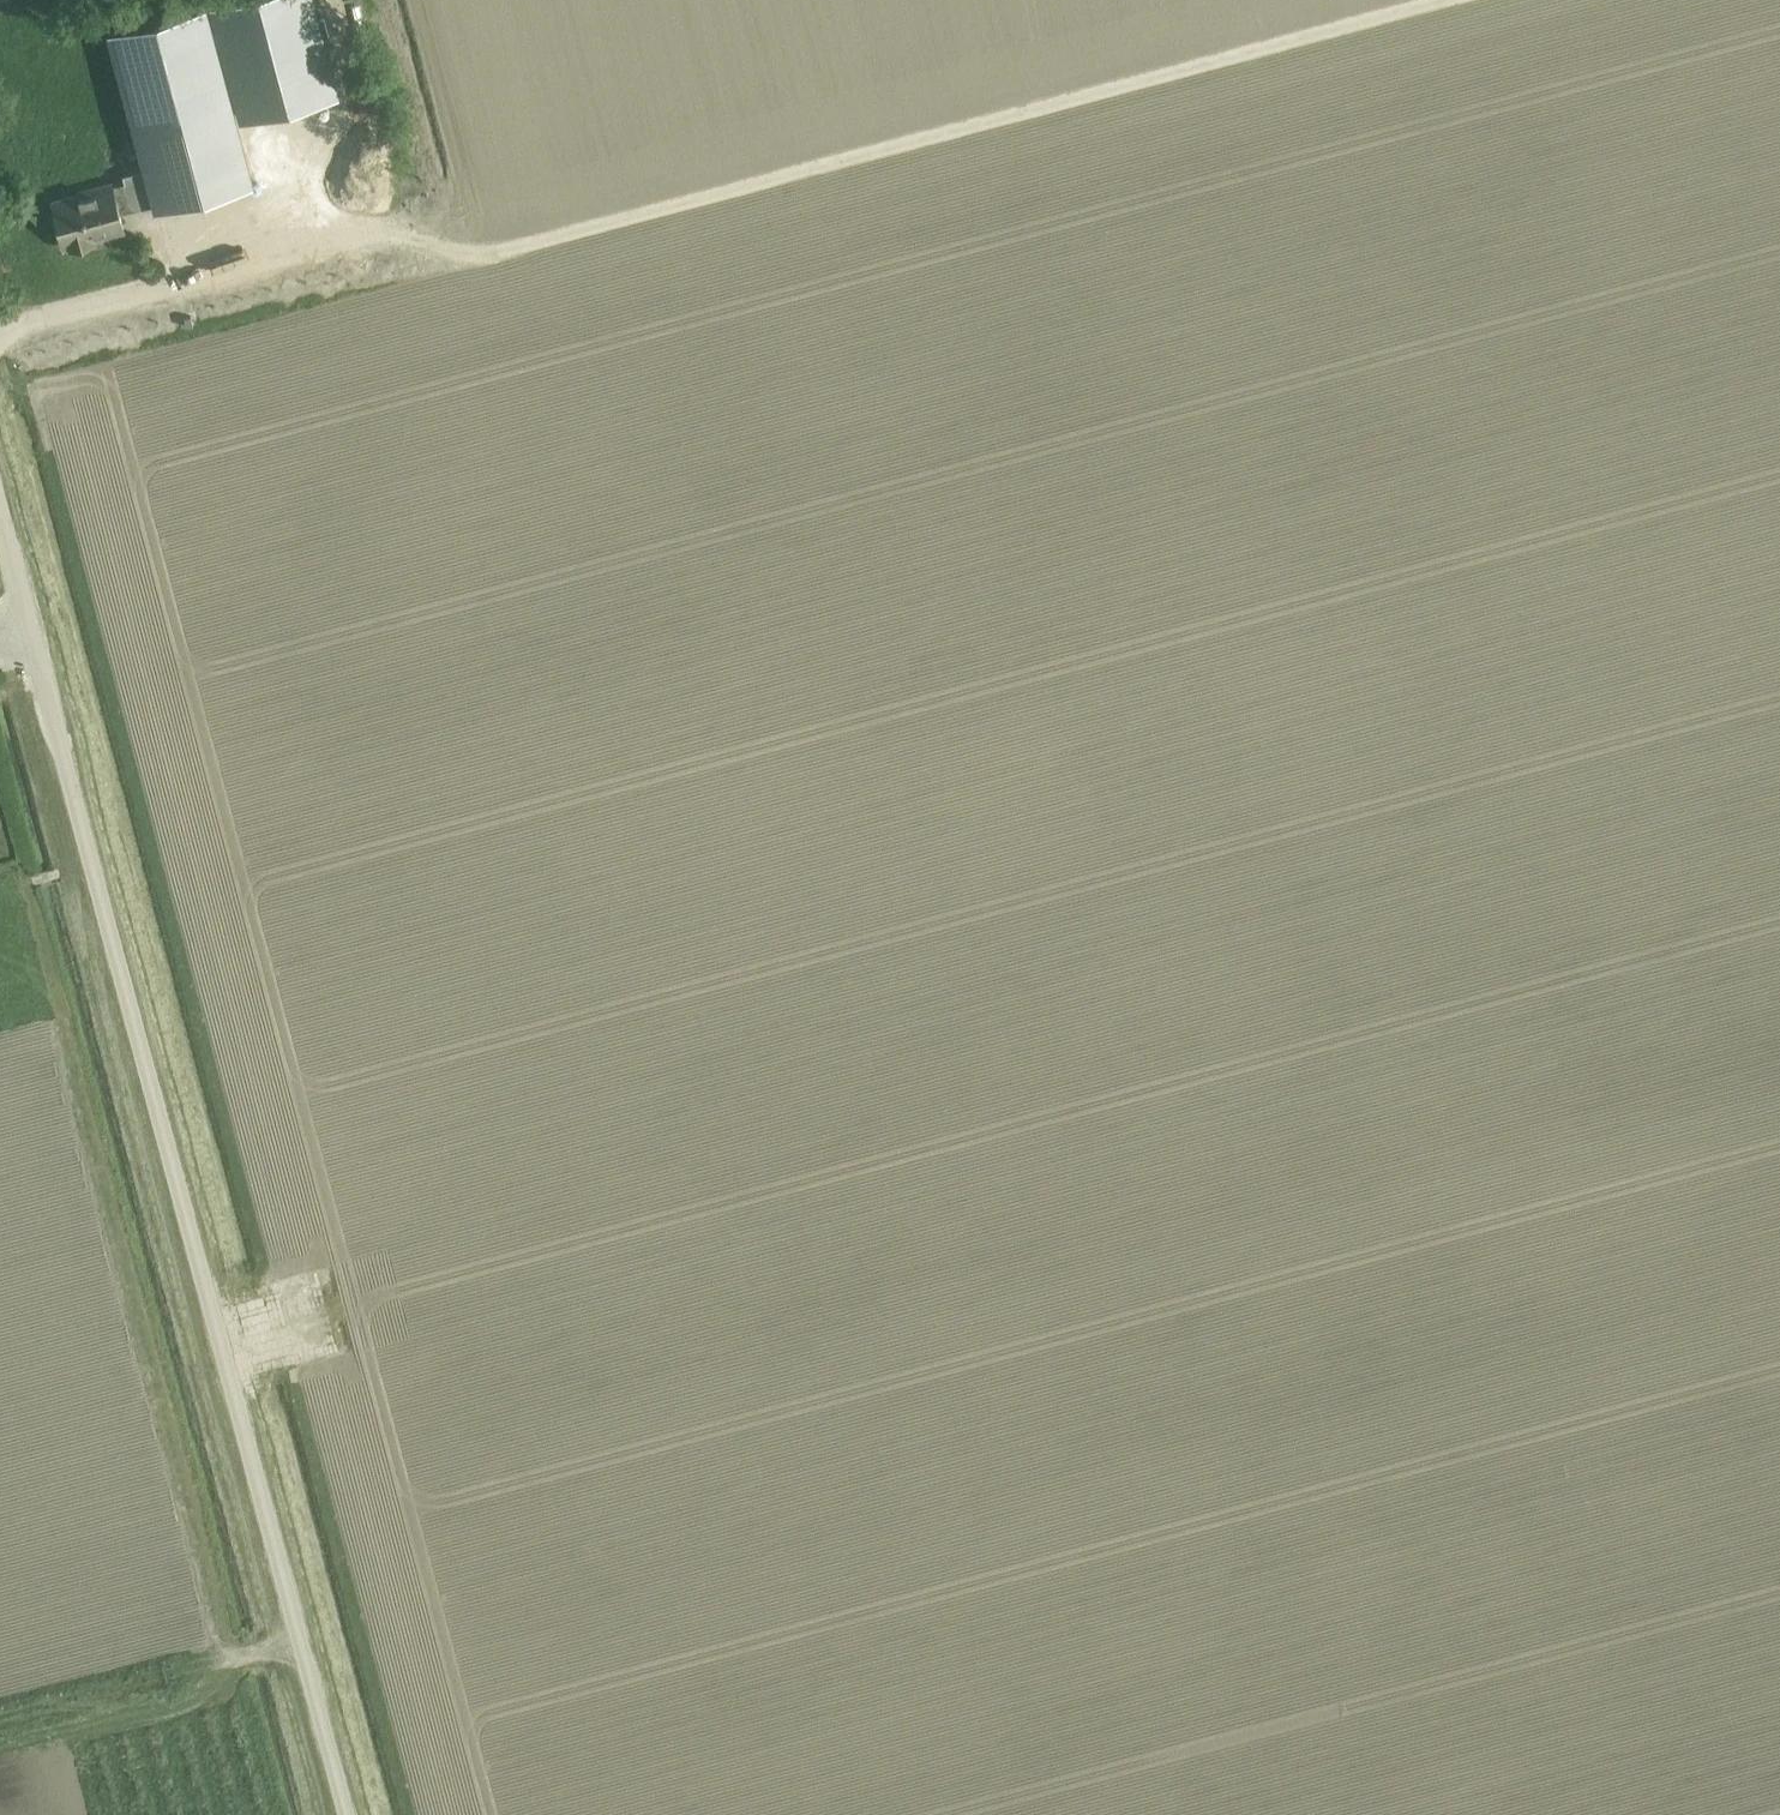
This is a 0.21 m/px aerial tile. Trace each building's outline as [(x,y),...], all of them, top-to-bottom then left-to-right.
[(212,11),(240,117),(338,91),(314,0),(252,0),(212,11)] [(145,170),(154,205),(155,207),(252,181),(207,12),(110,38),(145,170)] [(154,205),(145,170),(123,176),(125,183),(112,187),(112,184),(80,193),(80,195),(52,203),(64,247),(69,245),(70,249),(95,243),(94,239),(124,231),(120,214),(154,205)] [(152,236),(167,252),(177,242),(163,226),(152,236)]
